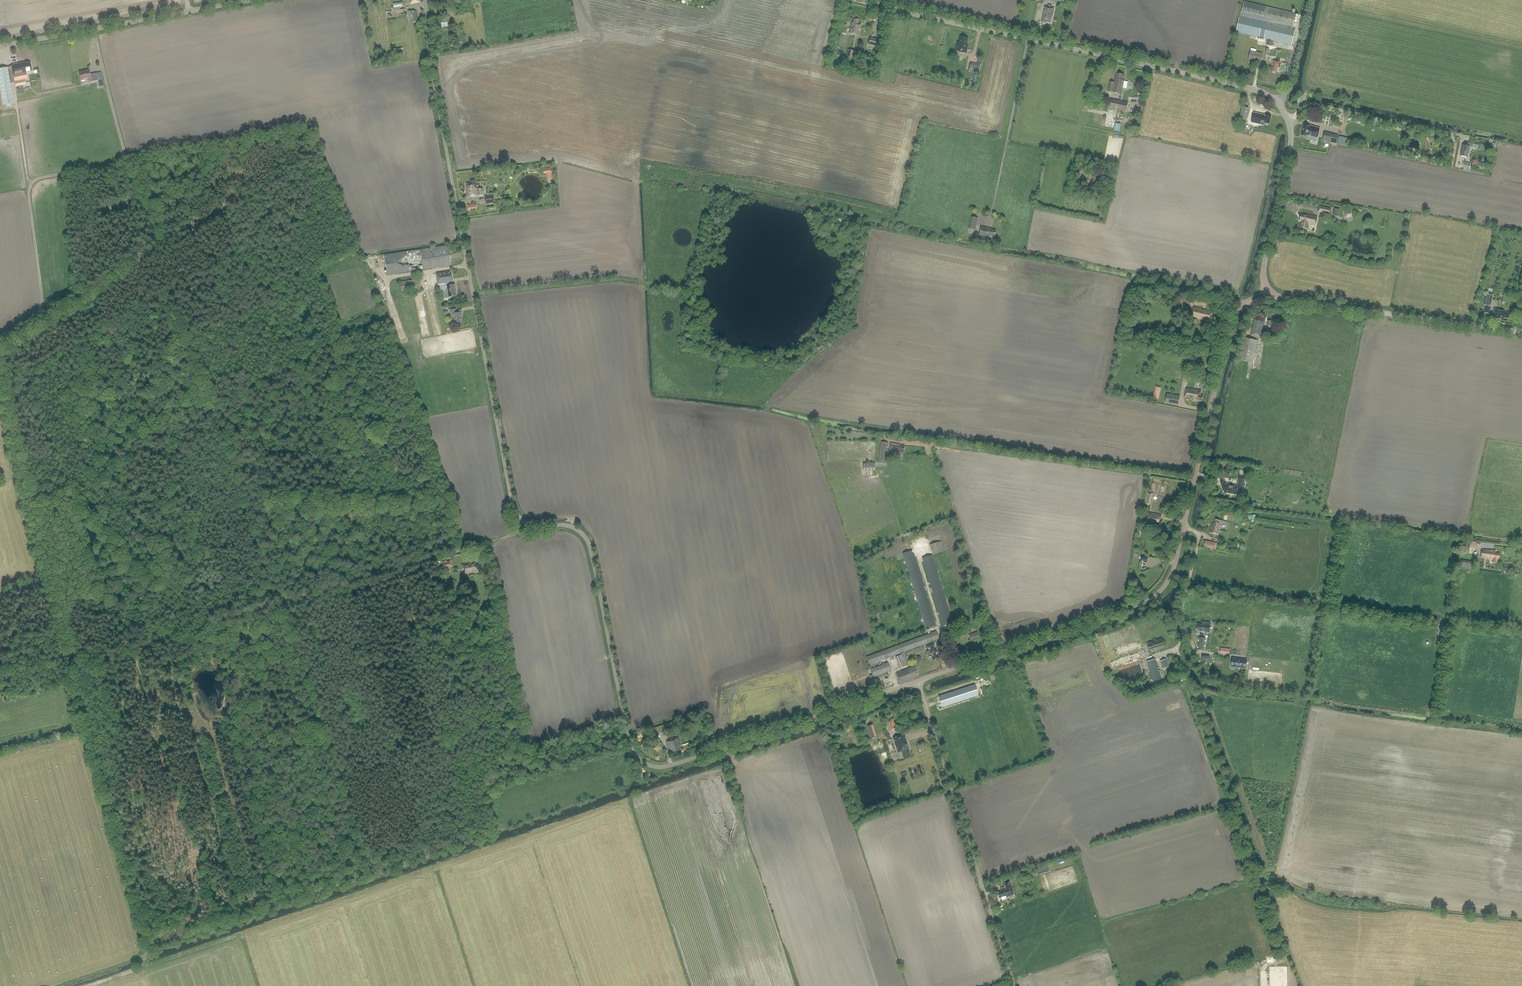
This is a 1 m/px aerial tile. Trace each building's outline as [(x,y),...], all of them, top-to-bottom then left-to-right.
[(1296,13),(1244,1),(1241,17),(1239,17),(1236,32),(1259,37),(1258,41),(1264,42),(1265,39),(1291,45),(1295,30),(1292,29),(1296,13)] [(1053,16),(1054,8),(1051,7),(1052,5),(1049,5),(1049,7),(1045,6),(1042,22),(1046,23),(1046,21),(1051,22),(1052,16),(1053,16)] [(417,11),(410,12),(412,22),(419,21),(417,11)] [(858,35),(861,25),(858,24),(859,20),(854,19),(853,23),(852,22),(849,33),(858,35)] [(878,47),(880,40),(870,37),(868,45),(878,47)] [(966,53),(968,45),(967,44),(968,38),(960,37),(959,42),(957,42),(956,51),(966,53)] [(845,59),(853,61),(856,52),(848,49),(845,59)] [(1261,62),(1263,53),(1250,51),(1248,59),(1261,62)] [(1273,60),(1272,64),(1271,67),(1273,67),(1272,71),(1276,72),(1278,67),(1280,67),(1280,64),(1280,63),(1280,62),(1273,60)] [(0,69),(0,89),(3,105),(15,103),(11,83),(15,82),(15,87),(26,85),(25,79),(27,79),(26,72),(32,71),(30,62),(24,64),(24,63),(11,65),(12,70),(9,70),(9,67),(0,69)] [(978,74),(980,65),(970,62),(968,72),(978,74)] [(90,74),(89,70),(79,72),(80,80),(89,79),(89,82),(98,80),(96,73),(90,74)] [(1116,73),(1116,76),(1115,83),(1111,82),(1109,91),(1117,92),(1120,74),(1116,73)] [(1120,101),(1112,99),(1110,108),(1118,109),(1120,101)] [(1128,103),(1120,101),(1118,109),(1126,111),(1128,103)] [(1239,118),(1246,120),(1249,108),(1242,107),(1239,118)] [(1269,124),(1271,116),(1265,115),(1254,113),(1252,122),(1264,125),(1264,123),(1269,124)] [(1320,128),(1304,124),(1301,135),(1308,137),(1307,139),(1317,142),(1320,128)] [(1336,144),(1338,135),(1325,132),(1323,140),(1336,144)] [(1463,146),(1461,156),(1468,157),(1470,147),(1473,148),(1473,144),(1467,143),(1466,146),(1463,146)] [(551,168),(543,169),(544,174),(547,174),(547,177),(552,176),(551,168)] [(467,197),(483,195),(484,195),(483,188),(477,189),(477,187),(478,186),(478,182),(475,182),(475,181),(470,181),(471,184),(467,184),(467,189),(467,197)] [(495,203),(494,195),(484,196),(485,204),(495,203)] [(118,201),(103,204),(105,212),(119,209),(118,201)] [(1318,212),(1330,215),(1332,208),(1319,205),(1318,212)] [(1352,216),(1350,210),(1343,211),(1345,217),(1346,217),(1346,218),(1352,216)] [(1303,215),(1301,214),(1300,221),(1302,221),(1300,228),(1308,230),(1308,226),(1307,226),(1308,222),(1316,224),(1317,217),(1304,214),(1303,215)] [(969,228),(975,230),(978,218),(971,217),(969,228)] [(995,236),(996,230),(992,230),(992,229),(981,226),(979,235),(989,237),(995,238),(995,236)] [(387,275),(450,266),(447,245),(384,255),(387,275)] [(455,284),(453,285),(452,285),(452,283),(453,283),(451,271),(436,273),(438,285),(447,283),(448,286),(449,297),(456,296),(455,284)] [(421,289),(419,279),(400,282),(401,292),(421,289)] [(1491,306),(1490,306),(1493,295),(1486,294),(1484,305),(1485,305),(1484,312),(1489,313),(1491,306)] [(1189,299),(1182,297),(1181,297),(1178,307),(1186,309),(1189,299)] [(1215,321),(1216,316),(1212,315),(1213,312),(1194,307),(1192,317),(1199,319),(1199,318),(1203,320),(1210,322),(1210,320),(1215,321)] [(454,323),(461,322),(460,318),(461,317),(460,312),(457,313),(456,309),(450,310),(451,315),(453,315),(454,323)] [(1495,309),(1493,317),(1502,318),(1502,317),(1508,318),(1509,313),(1505,312),(1505,311),(1495,309)] [(1257,313),(1256,320),(1254,320),(1251,335),(1261,337),(1264,325),(1266,317),(1264,317),(1265,314),(1257,313)] [(1202,401),(1202,396),(1200,395),(1201,391),(1187,388),(1185,399),(1196,401),(1196,399),(1202,401)] [(1167,396),(1165,403),(1178,406),(1180,398),(1167,396)] [(878,463),(886,464),(889,443),(881,442),(878,463)] [(903,456),(903,452),(904,452),(905,447),(899,446),(899,444),(891,443),(890,450),(898,451),(898,455),(903,456)] [(1237,488),(1242,489),(1243,489),(1245,476),(1239,475),(1238,481),(1239,481),(1238,486),(1227,484),(1227,485),(1224,485),(1223,491),(1224,491),(1224,492),(1236,494),(1237,488)] [(1161,524),(1162,525),(1162,520),(1160,520),(1161,514),(1148,512),(1145,524),(1160,527),(1161,524)] [(1222,526),(1223,521),(1215,519),(1214,523),(1212,523),(1210,533),(1218,535),(1220,526),(1222,526)] [(1206,541),(1204,547),(1214,549),(1216,543),(1206,541)] [(930,545),(933,554),(942,552),(939,542),(930,545)] [(1499,559),(1500,553),(1495,553),(1496,551),(1482,549),(1481,558),(1492,559),(1492,558),(1494,558),(1494,562),(1498,563),(1498,559),(1499,559)] [(926,629),(936,626),(914,554),(913,554),(912,550),(903,553),(926,629)] [(932,555),(922,558),(943,626),(953,623),(932,555)] [(1460,567),(1474,569),(1475,561),(1460,559),(1460,567)] [(439,564),(440,570),(451,567),(449,561),(447,562),(446,560),(441,562),(441,564),(439,564)] [(476,565),(475,562),(461,565),(462,569),(464,569),(465,573),(475,571),(475,573),(478,573),(477,570),(479,569),(478,565),(476,565)] [(1511,571),(1512,563),(1505,562),(1504,570),(1511,571)] [(1201,621),(1201,624),(1198,624),(1197,630),(1205,631),(1205,632),(1210,632),(1211,622),(1201,621)] [(901,655),(905,653),(905,652),(939,639),(936,631),(866,657),(869,665),(901,653),(901,655)] [(971,641),(979,638),(977,632),(969,635),(971,641)] [(1197,649),(1205,650),(1206,638),(1198,637),(1197,649)] [(1142,639),(1117,647),(1120,658),(1112,660),(1114,669),(1120,667),(1121,669),(1127,667),(1126,665),(1144,660),(1141,650),(1145,649),(1142,639)] [(1150,651),(1164,647),(1162,639),(1148,644),(1150,651)] [(934,643),(927,646),(928,649),(929,648),(929,651),(927,651),(928,654),(930,653),(931,656),(928,657),(930,661),(933,660),(939,658),(934,643)] [(1232,658),(1231,666),(1246,668),(1247,660),(1232,658)] [(1154,684),(1163,681),(1155,659),(1147,662),(1154,684)] [(1163,669),(1169,667),(1166,659),(1160,661),(1163,669)] [(888,662),(870,669),(874,678),(891,671),(888,662)] [(909,668),(896,672),(899,680),(898,681),(899,684),(913,678),(913,677),(918,675),(915,667),(910,669),(909,668)] [(975,684),(939,696),(942,707),(978,695),(975,684)] [(888,720),(891,729),(896,727),(896,726),(897,725),(896,721),(894,722),(893,719),(888,720)] [(653,728),(655,733),(677,726),(675,721),(653,728)] [(872,725),(866,726),(870,738),(876,736),(872,725)] [(907,745),(908,744),(905,735),(893,738),(898,753),(902,752),(903,758),(911,755),(907,745)] [(689,749),(688,746),(688,744),(683,746),(684,748),(681,749),(677,738),(667,742),(671,753),(672,752),(673,758),(678,756),(677,754),(681,752),(689,749)] [(1004,883),(1006,889),(1000,891),(1001,892),(998,893),(1000,897),(1001,897),(1002,900),(1006,899),(1005,897),(1015,894),(1012,887),(1010,881),(1004,883)] [(1288,977),(1279,977),(1279,985),(1288,985),(1288,977)]
